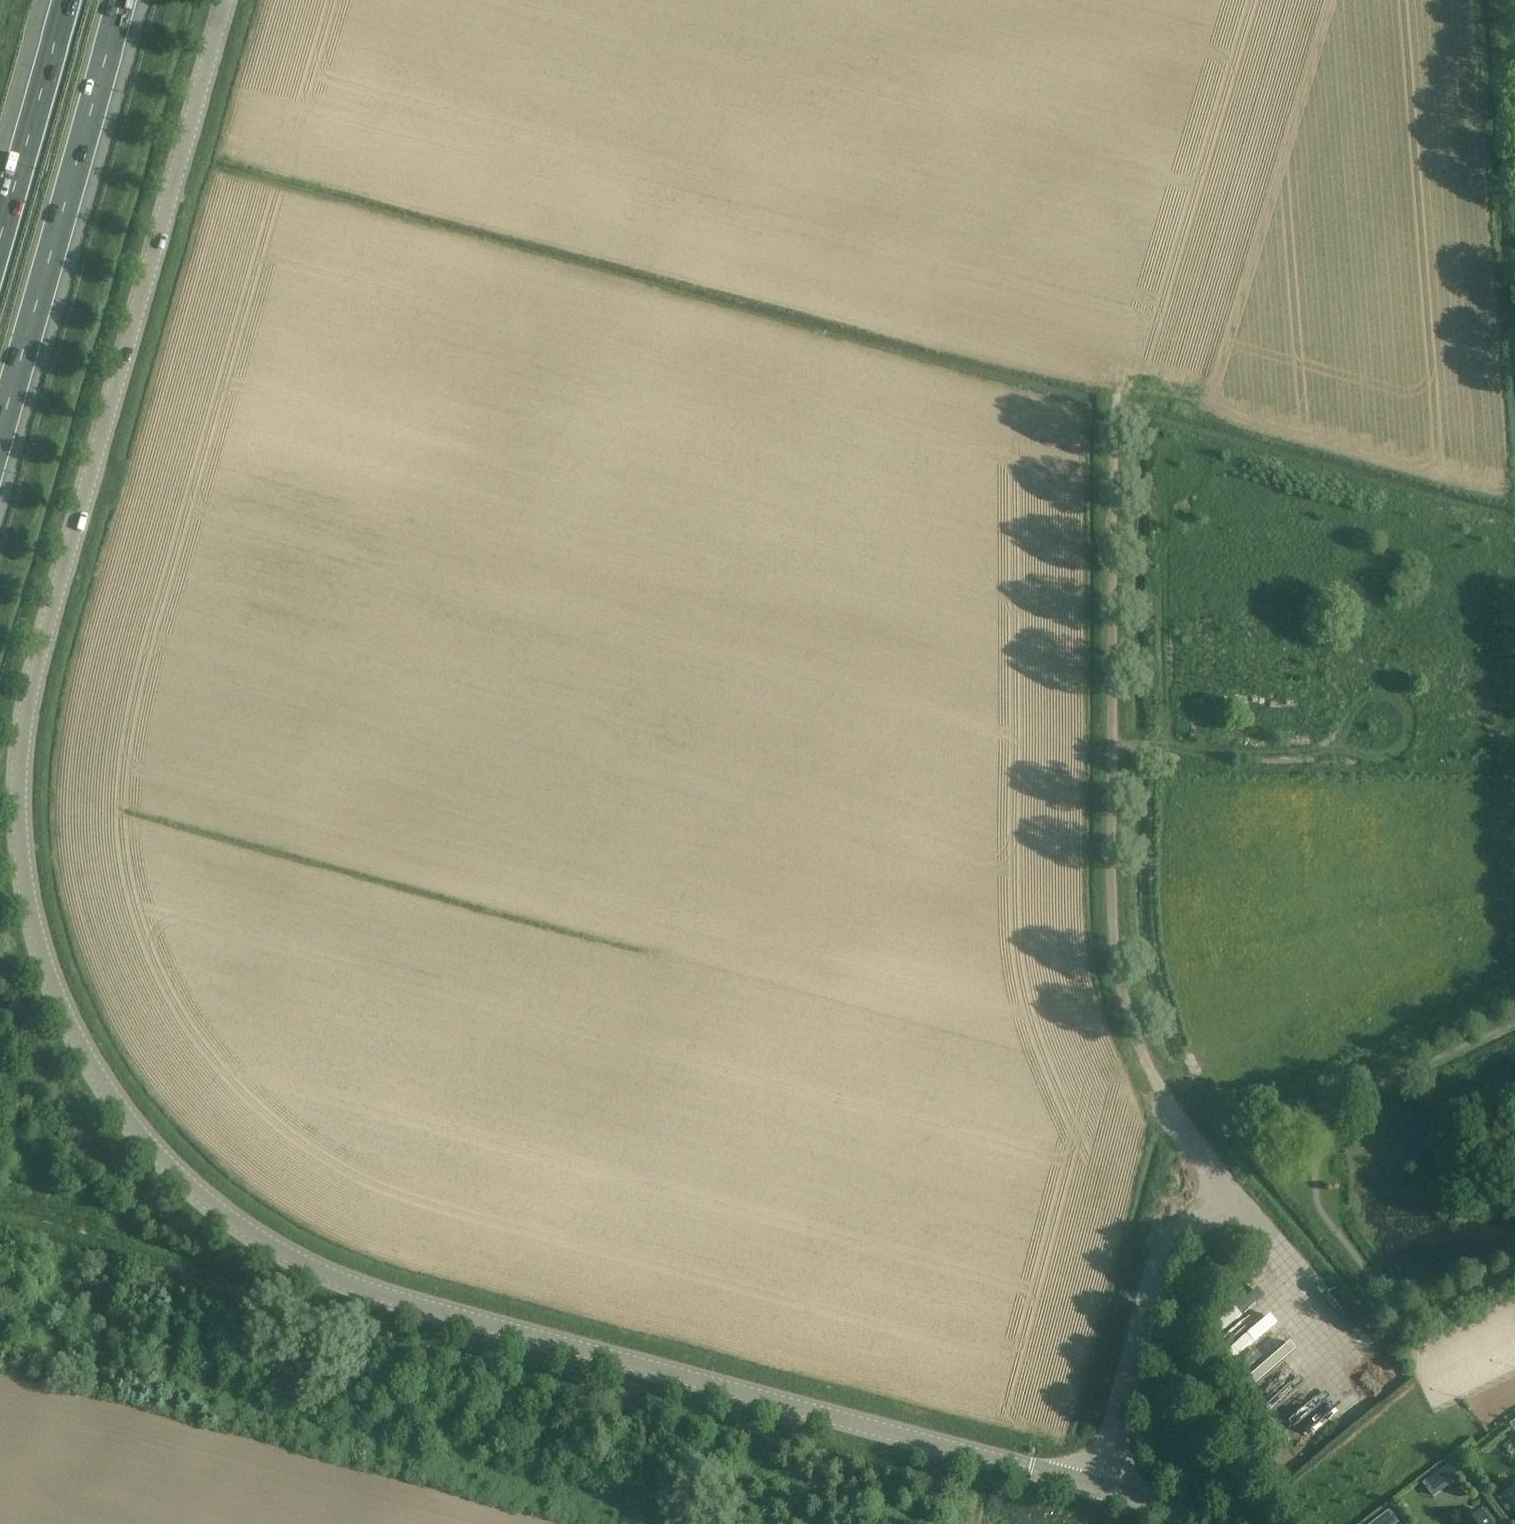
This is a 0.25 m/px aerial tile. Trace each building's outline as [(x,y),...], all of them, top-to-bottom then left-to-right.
[(1454,1460),(1443,1468),(1454,1482),(1464,1474),(1454,1460)] [(1378,1519),(1382,1523),(1398,1523),(1400,1523),(1390,1510),(1378,1519)] [(1483,1512),(1472,1520),(1467,1523),(1493,1523),(1483,1512)]
